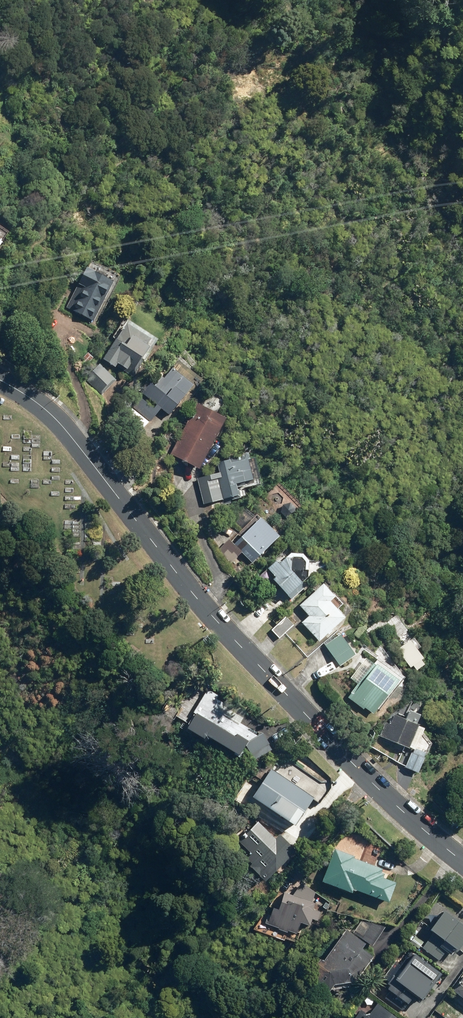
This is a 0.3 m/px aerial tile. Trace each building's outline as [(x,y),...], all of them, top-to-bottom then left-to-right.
[(66,310),(94,323),(114,283),(86,270),(66,310)] [(151,341),(127,325),(103,361),(115,369),(117,365),(131,374),(148,348),(147,347),(151,341)] [(101,394),(113,381),(98,367),(86,380),(101,394)] [(169,417),(193,386),(172,370),(164,380),(161,378),(155,387),(151,384),(132,409),(150,423),(160,410),(169,417)] [(199,471),(225,420),(197,405),(170,456),(199,471)] [(238,497),(235,486),(251,482),(245,456),(217,463),(219,474),(196,479),(202,506),(238,497)] [(231,564),(242,554),(252,565),(279,538),(260,519),(234,544),(230,539),(218,551),(231,564)] [(267,570),(275,578),(271,581),(292,602),(320,574),(316,570),(309,569),(309,563),(302,556),(282,556),(267,570)] [(333,630),(345,618),(337,610),(344,603),(323,583),(299,608),(308,617),(300,624),(320,643),(329,634),(331,635),(335,631),(333,630)] [(277,625),(272,630),(280,639),(285,633),(294,625),(286,617),(277,625)] [(423,659),(417,651),(421,649),(408,631),(407,632),(402,627),(400,628),(397,623),(384,633),(411,668),(423,659)] [(357,654),(341,634),(324,647),(340,668),(357,654)] [(365,659),(350,679),(357,685),(347,698),(364,710),(365,708),(374,715),(393,690),(395,692),(403,681),(377,662),(374,666),(365,659)] [(219,696),(208,691),(184,727),(185,728),(204,741),(206,737),(239,758),(246,747),(253,762),(272,752),(262,734),(258,737),(248,731),(248,729),(241,724),(247,712),(226,701),(224,704),(217,700),(219,696)] [(379,737),(412,751),(404,769),(417,775),(426,754),(416,750),(424,729),(394,716),(390,725),(385,722),(379,737)] [(252,799),(295,828),(314,799),(272,770),(252,799)] [(276,873),(296,852),(280,835),(276,840),(257,822),(237,842),(251,856),(246,861),(251,866),(249,868),(265,884),(275,873),(276,873)] [(389,904),(396,884),(383,879),(385,875),(382,874),(383,870),(333,852),(322,884),(352,894),(353,892),(355,893),(355,892),(389,904)] [(278,911),(273,910),(267,926),(279,930),(278,931),(287,934),(287,932),(296,935),(299,925),(309,928),(312,921),(318,922),(321,913),(315,911),(317,905),(284,894),(278,911)] [(444,912),(429,932),(433,934),(422,949),(439,962),(446,953),(452,958),(456,952),(457,953),(462,945),(462,926),(444,912)] [(317,963),(320,984),(356,978),(373,954),(363,947),(368,941),(373,944),(387,924),(364,918),(353,933),(347,929),(325,961),(320,958),(317,963)] [(415,997),(421,1002),(442,976),(415,955),(396,978),(393,976),(386,985),(389,987),(387,990),(407,1006),(415,997)] [(462,999),(462,976),(452,990),(462,999)] [(376,1003),(364,1017),(396,1017),(376,1003)]
